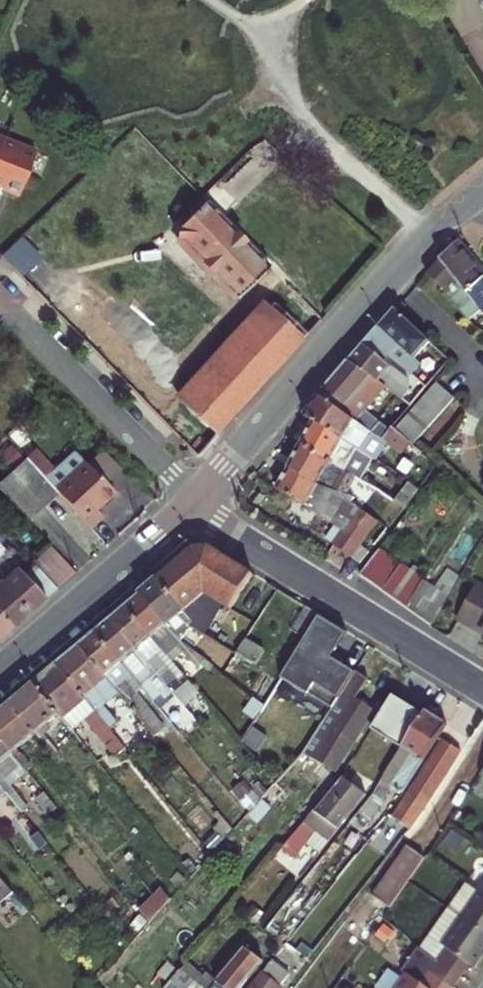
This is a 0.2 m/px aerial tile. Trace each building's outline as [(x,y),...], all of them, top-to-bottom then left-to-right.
[(1,206),(8,187),(17,191),(26,195),(43,151),(0,134),(0,206),(1,206)] [(276,268),(213,202),(182,226),(183,238),(242,300),(276,268)] [(48,257),(27,236),(8,256),(29,277),(48,257)] [(445,259),(461,276),(451,286),(454,289),(465,305),(472,298),(477,305),(480,302),(482,306),(482,265),(465,244),(462,240),(457,245),(453,250),(445,259)] [(461,276),(445,259),(436,269),(451,286),(461,276)] [(184,406),(220,438),(306,341),(270,307),(184,406)] [(387,323),(374,338),(407,369),(418,357),(426,364),(419,372),(434,385),(456,358),(433,336),(401,308),(394,315),(387,323)] [(399,367),(371,343),(364,350),(356,360),(386,383),(399,367)] [(365,422),(374,410),(392,388),(386,383),(356,360),(341,378),(325,395),(365,422)] [(419,372),(413,379),(405,389),(414,396),(411,401),(417,406),(434,385),(419,372)] [(398,429),(415,445),(457,399),(439,384),(398,429)] [(323,423),(348,439),(353,432),(381,450),(390,439),(365,422),(325,395),(318,404),(310,414),(323,423)] [(411,401),(406,398),(395,413),(404,421),(417,406),(411,401)] [(398,429),(374,410),(365,422),(390,439),(398,429)] [(348,439),(323,423),(316,434),(310,445),(348,471),(362,449),(348,439)] [(329,488),(335,491),(348,471),(310,445),(304,456),(298,467),(329,488)] [(397,447),(384,464),(396,472),(408,455),(397,447)] [(82,449),(49,476),(62,491),(93,528),(106,517),(100,509),(107,503),(119,494),(111,484),(94,462),(82,449)] [(110,449),(94,462),(111,484),(128,470),(110,449)] [(3,481),(32,517),(47,504),(62,491),(49,476),(33,455),(3,481)] [(384,464),(369,484),(381,492),(396,472),(384,464)] [(341,546),(356,559),(382,523),(366,511),(359,522),(343,511),(334,504),(341,493),(335,491),(329,488),(298,467),(292,477),(289,482),(286,488),(350,534),(341,546)] [(397,503),(409,512),(426,492),(412,483),(397,503)] [(381,492),(369,484),(356,501),(354,503),(366,511),(382,523),(383,524),(397,503),(381,492)] [(343,511),(351,498),(341,493),(334,504),(343,511)] [(382,523),(356,559),(364,565),(373,555),(393,531),(383,524),(382,523)] [(230,609),(253,571),(213,546),(190,548),(169,566),(155,578),(183,608),(203,592),(230,609)] [(8,549),(0,556),(0,578),(30,612),(46,599),(60,587),(41,564),(29,573),(8,549)] [(362,575),(388,592),(406,569),(381,553),(362,575)] [(49,558),(41,564),(60,587),(68,581),(49,558)] [(388,592),(412,608),(429,584),(406,569),(388,592)] [(13,626),(21,620),(30,612),(0,578),(0,610),(13,626)] [(147,584),(140,590),(175,632),(180,628),(172,618),(177,614),(187,624),(188,621),(191,616),(183,608),(155,578),(147,584)] [(412,608),(437,623),(452,599),(429,584),(412,608)] [(175,632),(140,590),(133,596),(125,602),(152,634),(163,625),(172,635),(174,633),(175,632)] [(467,623),(482,632),(482,597),(467,623)] [(152,634),(125,602),(117,609),(109,616),(145,657),(150,653),(141,643),(152,634)] [(295,633),(310,606),(305,603),(290,629),(295,633)] [(315,609),(310,606),(295,633),(305,639),(320,613),(315,609)] [(4,634),(13,626),(0,610),(0,636),(4,634)] [(305,639),(282,676),(310,693),(311,691),(334,705),(340,696),(353,673),(356,670),(332,656),(348,630),(338,624),(330,619),(320,613),(305,639)] [(190,626),(216,643),(223,631),(193,614),(191,616),(188,621),(187,624),(190,626)] [(140,661),(145,657),(109,616),(103,621),(95,628),(121,659),(131,651),(140,661)] [(163,625),(152,634),(161,644),(172,635),(163,625)] [(121,659),(95,628),(85,636),(81,639),(78,642),(107,677),(114,685),(120,680),(110,668),(121,659)] [(216,643),(221,646),(228,634),(223,631),(216,643)] [(141,643),(150,653),(161,644),(152,634),(141,643)] [(53,663),(86,701),(87,702),(94,697),(90,692),(107,677),(78,642),(66,652),(53,663)] [(131,651),(121,659),(129,670),(140,661),(131,651)] [(42,672),(30,681),(57,713),(60,717),(78,701),(82,705),(86,701),(53,663),(42,672)] [(367,682),(353,673),(340,696),(346,699),(309,758),(332,772),(369,714),(361,710),(353,705),(367,682)] [(7,701),(34,732),(39,738),(44,734),(39,728),(57,713),(30,681),(20,690),(7,701)] [(265,704),(276,687),(265,681),(256,697),(265,704)] [(129,683),(119,690),(155,734),(165,726),(129,683)] [(411,698),(397,689),(373,727),(397,742),(402,746),(424,712),(419,708),(422,705),(411,698)] [(11,752),(23,767),(29,762),(16,746),(34,732),(7,701),(0,707),(0,739),(11,752)] [(402,746),(410,752),(391,783),(403,791),(439,735),(444,727),(447,723),(437,716),(426,708),(424,712),(402,746)] [(443,737),(398,809),(416,820),(462,749),(452,743),(443,737)] [(11,752),(0,739),(0,760),(11,752)] [(410,752),(402,746),(382,777),(391,783),(410,752)] [(367,789),(347,774),(291,842),(304,853),(315,839),(322,845),(367,789)] [(46,815),(56,807),(41,789),(31,798),(46,815)] [(385,903),(404,876),(420,854),(413,848),(405,841),(403,845),(369,892),(378,898),(385,903)] [(14,888),(4,877),(0,872),(0,898),(14,888)] [(474,887),(482,893),(482,875),(474,887)] [(482,934),(482,893),(474,887),(463,880),(444,906),(456,914),(482,934)] [(456,914),(444,906),(417,944),(420,947),(434,956),(441,946),(436,942),(456,914)] [(456,914),(436,942),(441,946),(434,956),(458,974),(467,961),(471,964),(477,956),(482,947),(482,934),(456,914)] [(434,956),(420,947),(415,943),(397,967),(403,971),(390,987),(447,987),(449,985),(425,969),(434,956)] [(262,960),(243,945),(231,959),(211,983),(207,987),(180,963),(159,987),(237,987),(262,960)] [(458,974),(434,956),(425,969),(449,985),(458,974)] [(183,959),(180,963),(207,987),(211,983),(183,959)] [(270,963),(250,987),(278,987),(287,976),(270,963)]
